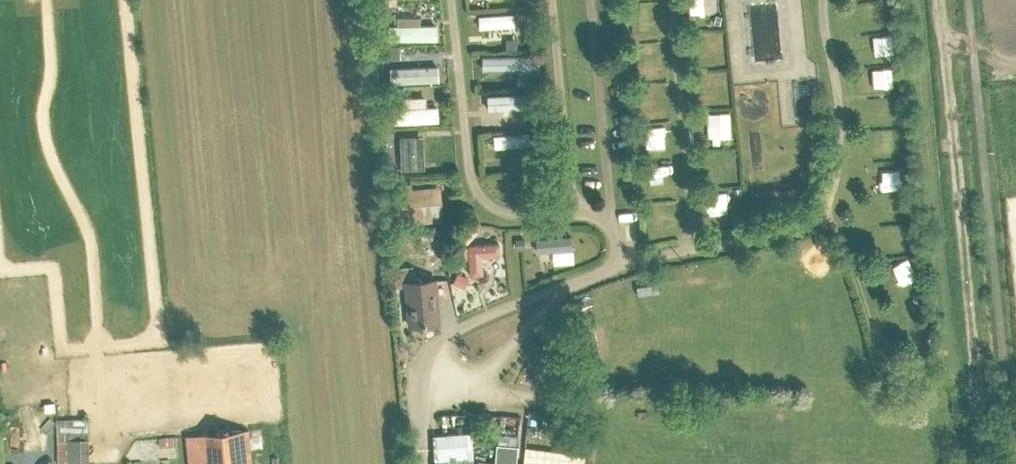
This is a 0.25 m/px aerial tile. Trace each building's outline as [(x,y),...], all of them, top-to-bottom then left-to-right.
[(365,9),(391,8),(391,0),(365,0),(365,9)] [(371,31),(372,47),(392,46),(391,30),(371,31)] [(392,59),(369,58),(368,76),(392,76),(392,59)] [(365,114),(366,130),(405,128),(404,112),(365,114)] [(402,172),(427,170),(425,136),(399,138),(402,172)] [(413,190),(412,181),(394,182),(396,223),(445,220),(443,188),(413,190)] [(472,275),(485,274),(483,256),(503,254),(502,242),(469,244),(472,275)] [(407,326),(439,324),(437,278),(404,278),(407,326)] [(878,326),(882,345),(891,343),(888,324),(878,326)] [(59,438),(89,437),(89,417),(59,418),(59,438)] [(22,456),(33,456),(32,435),(46,435),(45,426),(21,427),(22,456)] [(248,430),(200,434),(203,463),(251,463),(248,430)] [(433,463),(475,462),(473,434),(432,436),(433,463)] [(518,435),(499,434),(499,444),(496,443),(494,461),(475,462),(433,463),(516,463),(518,435)] [(88,438),(69,439),(57,439),(58,462),(89,462),(88,438)] [(51,445),(34,444),(33,463),(50,463),(51,445)]
